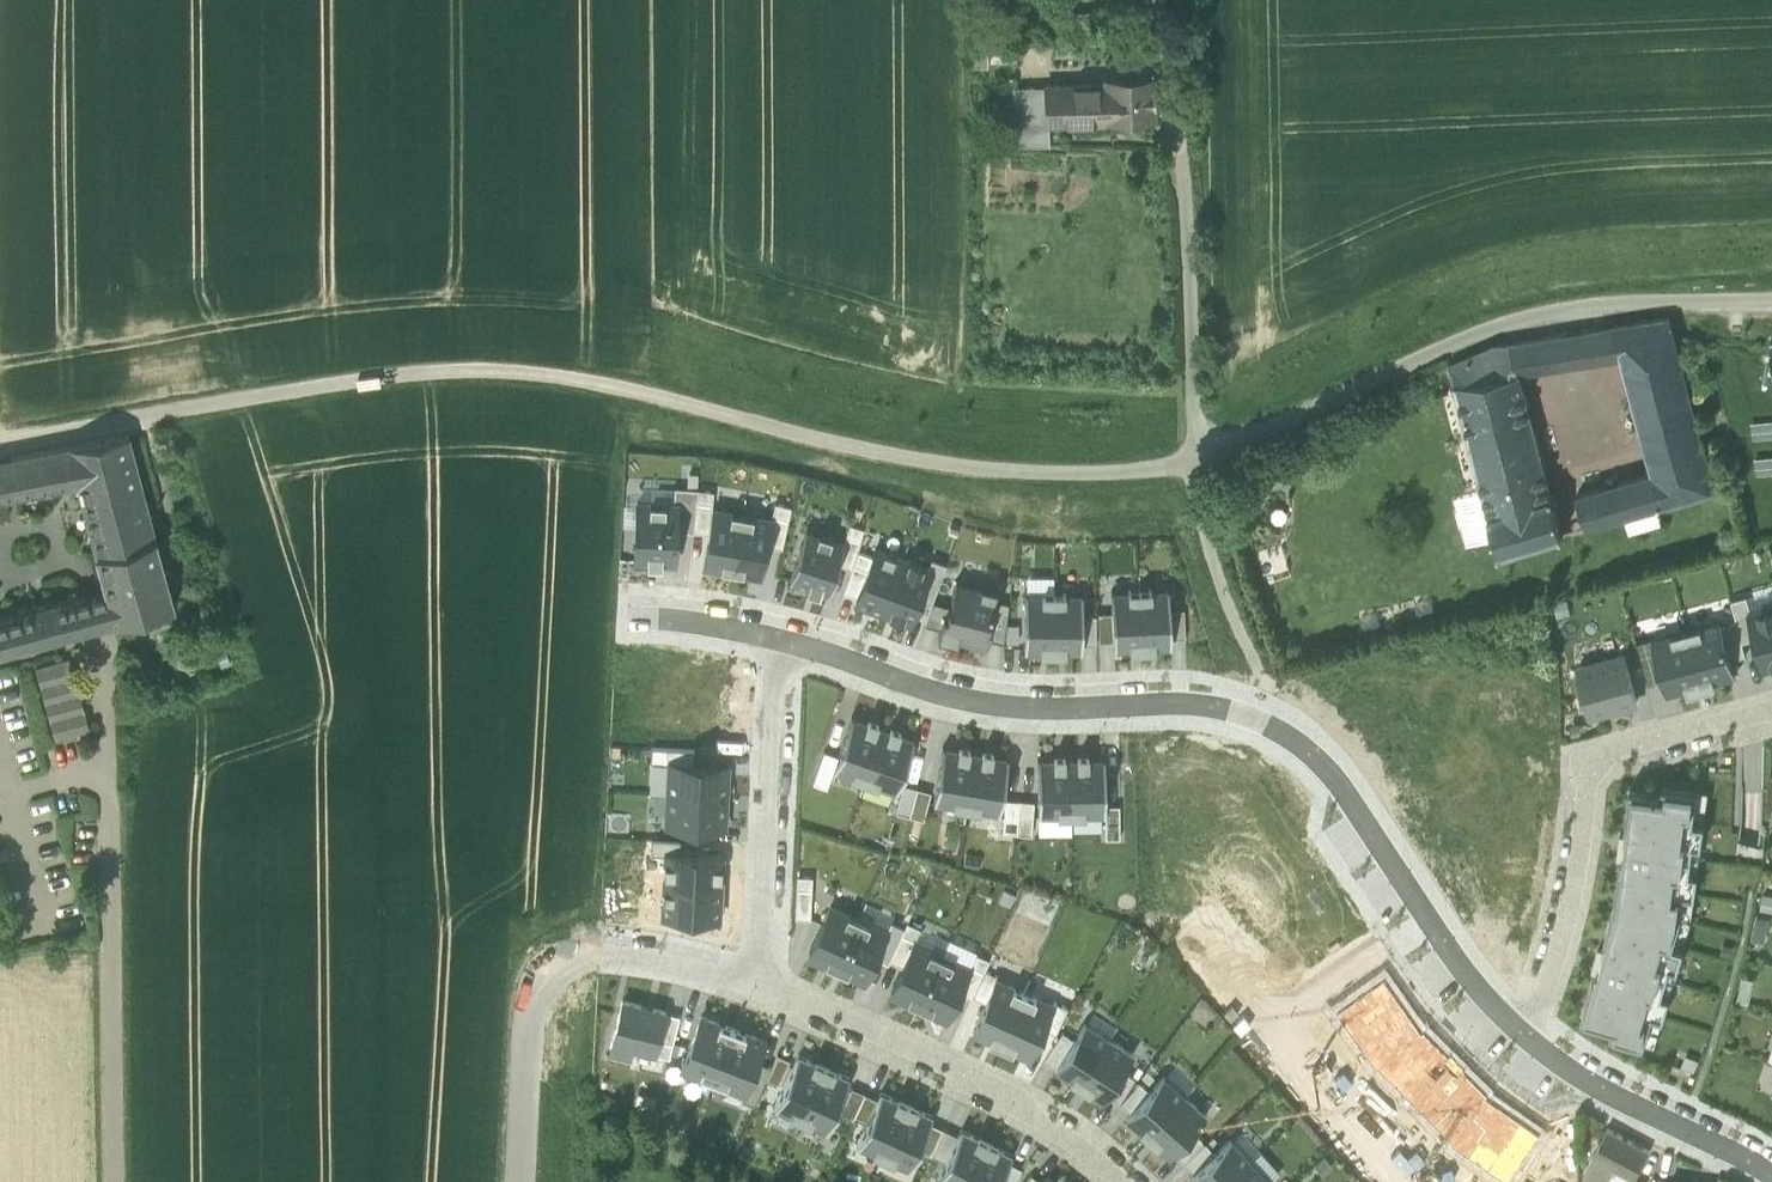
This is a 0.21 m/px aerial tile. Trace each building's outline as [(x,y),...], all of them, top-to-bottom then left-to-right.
[(988,42),(967,42),(967,66),(988,66),(988,42)] [(1103,75),(1104,83),(1107,118),(1158,113),(1155,71),(1103,75)] [(1104,83),(1067,86),(1070,121),(1107,118),(1104,83)] [(1051,122),(1070,121),(1067,86),(1046,88),(1049,123),(1051,122)] [(1031,113),(1034,140),(1052,139),(1051,122),(1049,123),(1046,88),(1029,89),(1031,113)] [(1013,90),(1015,114),(1031,113),(1029,89),(1013,90)] [(1031,113),(1015,114),(1017,142),(1034,140),(1031,113)] [(1623,358),(1653,471),(1662,504),(1715,488),(1670,317),(1614,326),(1623,358)] [(1614,326),(1511,342),(1520,375),(1623,358),(1614,326)] [(1483,490),(1489,512),(1552,494),(1520,375),(1511,342),(1495,345),(1450,364),(1483,490)] [(79,482),(98,552),(157,537),(129,434),(69,445),(79,482)] [(69,445),(13,456),(19,493),(79,482),(69,445)] [(1755,455),(1756,473),(1771,472),(1771,454),(1755,455)] [(19,493),(13,456),(0,458),(0,485),(2,496),(19,493)] [(1657,505),(1662,504),(1653,471),(1578,493),(1587,525),(1624,515),(1657,505)] [(678,503),(677,529),(693,530),(697,487),(675,486),(674,503),(678,503)] [(693,530),(709,532),(714,507),(712,506),(714,489),(697,487),(693,530)] [(1489,512),(1483,490),(1455,497),(1468,543),(1495,536),(1489,513),(1489,512)] [(1495,536),(1499,552),(1564,533),(1553,494),(1552,494),(1489,512),(1489,513),(1495,536)] [(637,502),(624,501),(623,525),(636,525),(637,502)] [(674,503),(637,501),(637,502),(636,525),(634,558),(646,559),(646,564),(663,565),(662,560),(675,561),(677,529),(678,503),(674,503)] [(775,501),(770,517),(765,542),(781,546),(791,504),(775,501)] [(1657,505),(1624,515),(1630,533),(1662,523),(1657,505)] [(714,507),(709,532),(703,563),(732,569),(742,512),(714,507)] [(770,517),(742,512),(732,569),(760,574),(765,542),(770,517)] [(849,522),(844,539),(837,562),(851,566),(864,526),(849,522)] [(805,527),(789,579),(828,592),(837,562),(844,539),(805,527)] [(175,606),(157,537),(98,552),(108,589),(117,621),(175,606)] [(902,556),(875,546),(872,555),(857,595),(855,600),(882,610),(902,556)] [(843,590),(857,595),(872,555),(858,550),(843,590)] [(928,565),(902,556),(882,610),(909,620),(918,597),(929,566),(928,565)] [(931,556),(928,565),(929,566),(918,597),(931,602),(932,599),(946,562),(931,556)] [(1025,573),(1024,590),(1054,590),(1054,574),(1025,573)] [(997,587),(956,577),(950,604),(948,603),(945,613),(943,612),(940,626),(937,635),(956,640),(958,635),(986,642),(988,636),(991,624),(987,624),(994,597),(997,587)] [(1169,586),(1140,587),(1142,646),(1172,644),(1171,636),(1170,608),(1169,586)] [(1140,587),(1110,589),(1111,610),(1112,639),(1113,647),(1142,646),(1140,587)] [(108,589),(85,595),(93,627),(117,621),(108,589)] [(1054,590),(1024,590),(1024,611),(1024,640),(1024,648),(1053,649),(1054,590)] [(1082,590),(1054,590),(1053,649),(1082,649),(1082,642),(1082,613),(1082,590)] [(1742,640),(1757,636),(1750,612),(1751,612),(1747,594),(1731,599),(1738,622),(1742,640)] [(93,627),(85,595),(0,618),(0,652),(93,627)] [(1003,640),(1009,601),(994,597),(987,624),(991,624),(988,636),(1003,640)] [(931,602),(924,622),(940,626),(943,612),(945,613),(948,603),(932,599),(931,602)] [(1765,666),(1771,664),(1771,606),(1751,612),(1750,612),(1757,636),(1765,666)] [(1184,607),(1170,608),(1171,636),(1185,636),(1184,607)] [(1099,639),(1112,639),(1111,610),(1098,611),(1099,639)] [(1024,640),(1024,611),(1010,611),(1010,640),(1024,640)] [(1096,613),(1082,613),(1082,642),(1096,642),(1096,613)] [(1722,618),(1687,628),(1703,688),(1717,684),(1716,679),(1737,674),(1732,658),(1724,625),(1722,618)] [(1738,622),(1724,625),(1732,658),(1746,654),(1742,640),(1738,622)] [(1689,692),(1703,688),(1687,628),(1652,637),(1663,679),(1667,693),(1688,687),(1689,692)] [(1649,682),(1663,679),(1652,637),(1638,641),(1649,682)] [(1637,700),(1625,654),(1578,666),(1591,713),(1637,700)] [(37,668),(51,721),(86,711),(71,658),(37,668)] [(91,730),(86,711),(51,721),(56,739),(91,730)] [(867,720),(851,714),(837,754),(832,768),(864,779),(883,725),(877,723),(878,720),(868,716),(867,720)] [(900,728),(890,724),(889,728),(883,725),(864,779),(896,790),(915,737),(899,731),(900,728)] [(958,747),(942,744),(933,800),(966,805),(975,750),(969,749),(970,745),(959,743),(958,747)] [(650,745),(650,760),(670,761),(692,762),(693,748),(650,745)] [(993,749),(982,747),(982,751),(975,750),(966,805),(999,811),(1009,755),(992,753),(993,749)] [(824,749),(813,781),(826,785),(832,768),(837,754),(824,749)] [(1037,757),(1038,813),(1071,813),(1071,757),(1064,757),(1064,753),(1054,753),(1054,757),(1037,757)] [(1105,803),(1104,756),(1088,756),(1088,753),(1077,753),(1077,757),(1071,757),(1071,813),(1105,812),(1105,803)] [(648,791),(668,792),(670,761),(650,760),(648,791)] [(670,761),(668,792),(725,795),(727,764),(692,762),(670,761)] [(917,786),(903,783),(896,810),(909,814),(917,786)] [(1611,1033),(1645,1043),(1654,1014),(1664,1017),(1671,994),(1663,992),(1670,965),(1678,968),(1685,946),(1675,942),(1681,918),(1686,892),(1696,893),(1699,870),(1690,869),(1694,842),(1702,843),(1705,820),(1694,819),(1698,788),(1663,784),(1662,791),(1631,786),(1626,826),(1627,826),(1626,834),(1622,833),(1618,857),(1623,858),(1621,866),(1620,866),(1615,906),(1606,941),(1607,941),(1605,949),(1600,947),(1593,971),(1598,972),(1596,979),(1594,979),(1584,1017),(1613,1027),(1611,1033)] [(923,817),(930,789),(917,786),(909,814),(923,817)] [(668,792),(667,823),(724,825),(725,795),(668,792)] [(1005,797),(1003,831),(1017,832),(1020,798),(1005,797)] [(1034,799),(1020,798),(1017,832),(1031,833),(1034,799)] [(1119,803),(1105,803),(1105,812),(1105,836),(1120,836),(1119,803)] [(1038,813),(1038,831),(1071,831),(1071,813),(1038,813)] [(651,852),(665,853),(665,851),(679,852),(680,838),(652,836),(651,852)] [(665,853),(663,882),(721,885),(723,854),(679,852),(665,851),(665,853)] [(797,874),(795,917),(810,917),(812,875),(797,874)] [(719,918),(721,885),(663,882),(662,915),(690,916),(719,918)] [(1763,893),(1760,909),(1771,911),(1771,894),(1763,893)] [(836,967),(858,917),(830,904),(807,954),(836,967)] [(690,934),(690,916),(662,915),(643,914),(642,928),(690,934)] [(1770,917),(1757,914),(1752,940),(1764,943),(1770,917)] [(858,917),(836,967),(864,980),(875,955),(886,929),(858,917)] [(875,955),(888,961),(889,959),(904,926),(891,920),(886,929),(875,955)] [(889,959),(902,965),(913,942),(920,927),(907,920),(904,926),(889,959)] [(949,936),(941,954),(968,967),(976,951),(977,949),(949,936)] [(913,942),(902,965),(890,992),(918,1004),(941,954),(913,942)] [(984,968),(989,958),(976,951),(968,967),(969,967),(959,991),(971,997),(973,994),(984,968)] [(959,991),(969,967),(968,967),(941,954),(918,1004),(947,1017),(959,991)] [(984,968),(973,994),(985,1000),(995,979),(998,974),(984,968)] [(1332,1012),(1344,1031),(1349,1028),(1376,1067),(1378,1066),(1449,1139),(1447,1141),(1504,1181),(1538,1133),(1485,1095),(1487,1093),(1423,1028),(1421,1030),(1384,975),(1332,1012)] [(1756,979),(1744,975),(1737,999),(1749,1002),(1756,979)] [(1024,991),(995,979),(985,1000),(972,1029),(1001,1042),(1024,991)] [(1052,1005),(1024,991),(1001,1042),(1029,1055),(1042,1026),(1052,1005)] [(655,1051),(665,1011),(622,1000),(610,1050),(630,1055),(632,1045),(655,1051)] [(1067,1006),(1054,1000),(1052,1005),(1042,1026),(1055,1032),(1067,1006)] [(679,1014),(665,1011),(655,1051),(655,1052),(669,1056),(675,1030),(679,1014)] [(712,1078),(733,1026),(701,1014),(693,1036),(681,1066),(712,1078)] [(1079,1084),(1109,1036),(1085,1021),(1074,1038),(1056,1066),(1055,1068),(1079,1084)] [(764,1038),(733,1026),(712,1078),(744,1090),(756,1059),(764,1038)] [(681,1066),(693,1036),(675,1030),(669,1056),(665,1071),(678,1074),(681,1066)] [(1044,1058),(1056,1066),(1074,1038),(1062,1030),(1044,1058)] [(1109,1036),(1079,1084),(1103,1099),(1107,1093),(1123,1069),(1134,1052),(1109,1036)] [(771,1065),(765,1079),(778,1085),(790,1059),(777,1053),(771,1065)] [(800,1118),(824,1065),(797,1053),(774,1106),(800,1118)] [(771,1065),(756,1059),(744,1090),(741,1098),(754,1103),(765,1079),(771,1065)] [(1197,1079),(1176,1060),(1163,1075),(1185,1094),(1197,1079)] [(850,1077),(834,1070),(824,1065),(800,1118),(826,1129),(850,1077)] [(1107,1093),(1119,1101),(1134,1077),(1123,1069),(1107,1093)] [(1147,1136),(1185,1094),(1163,1075),(1150,1090),(1131,1111),(1126,1117),(1147,1136)] [(1139,1080),(1120,1102),(1131,1111),(1150,1090),(1139,1080)] [(852,1085),(840,1112),(853,1118),(854,1115),(865,1091),(852,1085)] [(854,1115),(867,1121),(878,1097),(865,1091),(854,1115)] [(883,1155),(907,1103),(880,1091),(878,1097),(867,1121),(857,1143),(883,1155)] [(1185,1094),(1147,1136),(1169,1155),(1172,1151),(1192,1129),(1206,1113),(1185,1094)] [(933,1115),(907,1103),(883,1155),(909,1167),(918,1148),(930,1121),(933,1115)] [(793,1133),(800,1118),(774,1106),(767,1121),(793,1133)] [(800,1118),(793,1133),(791,1137),(817,1149),(826,1129),(800,1118)] [(943,1127),(930,1121),(918,1148),(931,1153),(943,1127)] [(1586,1181),(1607,1181),(1614,1166),(1634,1177),(1649,1149),(1607,1127),(1582,1180),(1586,1181)] [(932,1154),(945,1160),(958,1134),(945,1128),(932,1154)] [(943,1181),(966,1181),(987,1141),(961,1128),(958,1134),(945,1160),(936,1178),(943,1181)] [(1250,1159),(1261,1150),(1241,1128),(1231,1138),(1250,1159)] [(1172,1151),(1183,1160),(1202,1139),(1192,1129),(1172,1151)] [(1250,1159),(1231,1138),(1215,1152),(1193,1171),(1188,1176),(1193,1181),(1224,1181),(1250,1159)] [(987,1141),(966,1181),(998,1181),(1009,1160),(1012,1154),(987,1141)] [(1184,1161),(1193,1171),(1215,1152),(1205,1142),(1184,1161)] [(1261,1150),(1250,1159),(1269,1181),(1280,1171),(1261,1150)] [(1224,1181),(1268,1181),(1269,1181),(1250,1159),(1224,1181)] [(1009,1160),(998,1181),(1014,1181),(1022,1167),(1009,1160)] [(1607,1181),(1632,1181),(1634,1177),(1614,1166),(1607,1181)] [(1031,1173),(1024,1181),(1042,1181),(1031,1173)]
